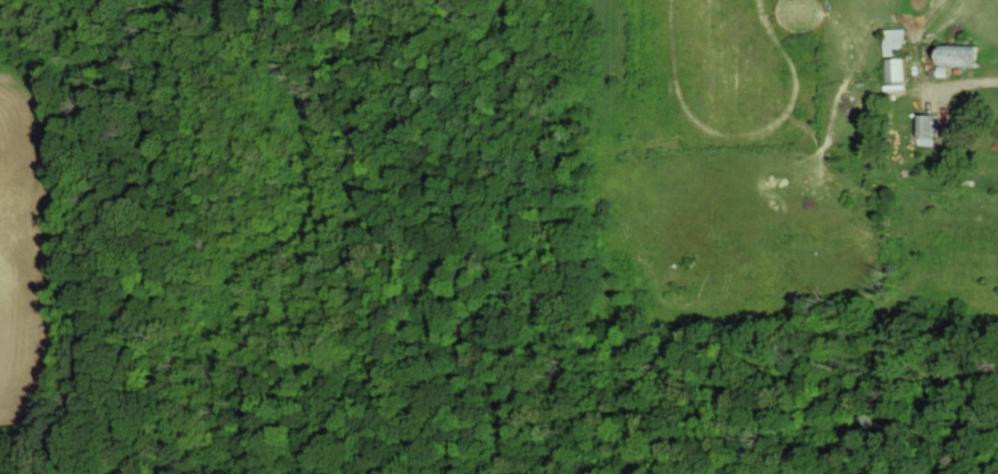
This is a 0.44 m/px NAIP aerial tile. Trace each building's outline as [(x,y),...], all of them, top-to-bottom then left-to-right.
[(886,54),(906,54),(906,28),(886,29),(886,54)] [(942,64),(978,65),(978,44),(943,44),(942,64)] [(888,80),(906,79),(905,57),(887,58),(888,80)] [(937,114),(921,113),(920,144),(936,145),(937,114)]
